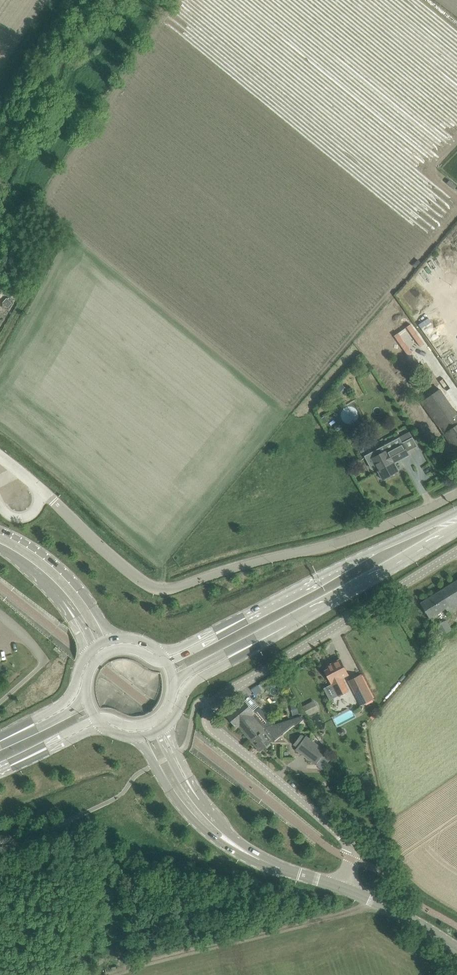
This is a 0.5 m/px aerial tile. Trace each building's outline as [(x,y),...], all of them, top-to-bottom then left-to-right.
[(439,389),(421,402),(427,411),(446,398),(439,389)] [(439,427),(456,452),(456,414),(439,427)] [(398,470),(394,462),(400,459),(409,455),(402,443),(413,437),(410,431),(399,437),(402,442),(380,454),(378,450),(366,456),(372,468),(376,465),(378,469),(379,471),(383,478),(398,470)] [(421,602),(430,617),(446,607),(449,612),(456,607),(456,580),(421,602)] [(436,625),(442,635),(452,629),(447,619),(436,625)] [(349,674),(345,667),(340,658),(328,665),(329,668),(325,669),(332,683),(333,683),(339,695),(349,690),(342,677),(349,674)] [(373,698),(360,674),(350,680),(362,704),(373,698)] [(266,726),(244,699),(226,713),(237,726),(239,725),(251,739),(266,726)] [(319,709),(314,700),(303,706),(308,715),(319,709)] [(251,739),(260,751),(275,738),(266,726),(251,739)] [(297,749),(316,763),(326,750),(306,736),(303,741),(297,749)]
